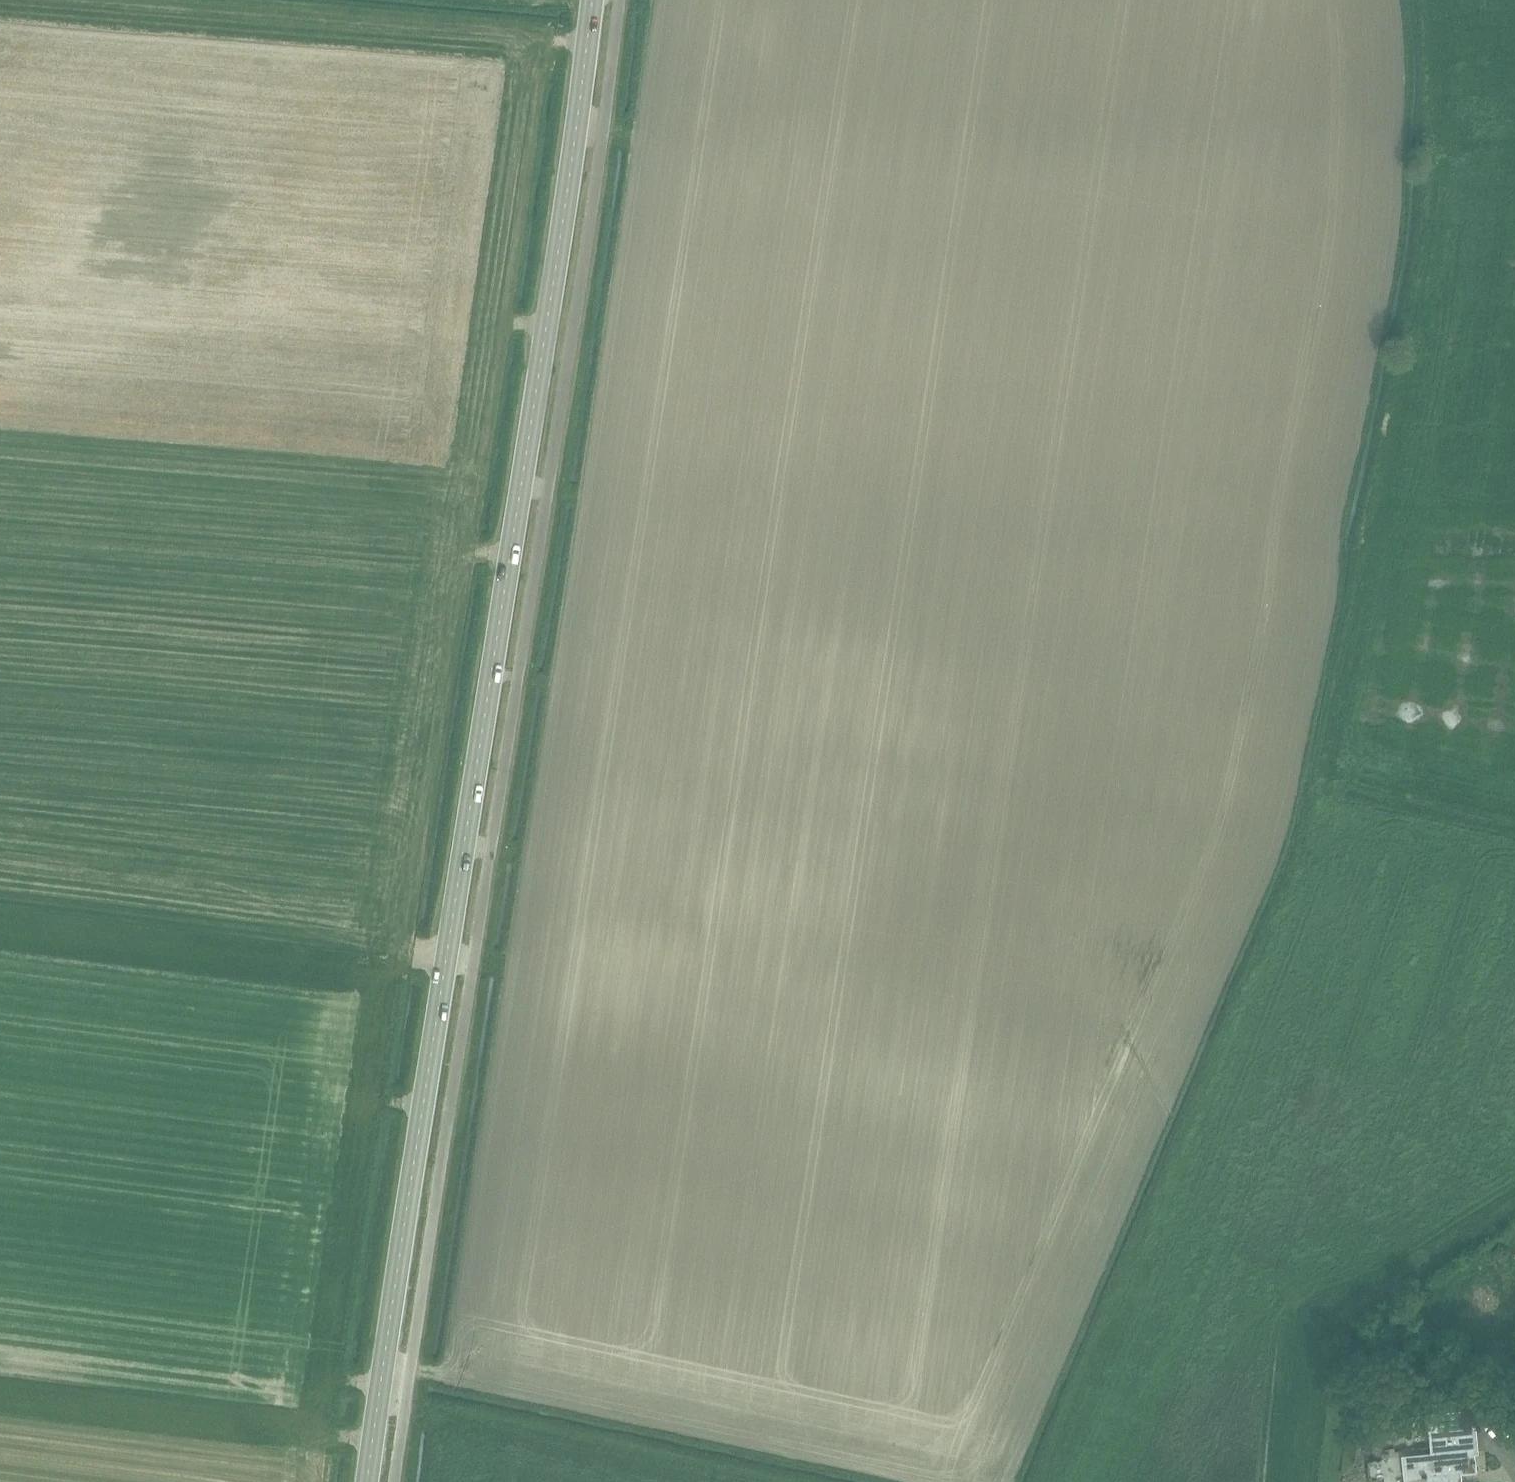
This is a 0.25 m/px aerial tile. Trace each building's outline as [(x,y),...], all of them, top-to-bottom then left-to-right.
[(1452,1409),(1428,1412),(1433,1455),(1407,1458),(1409,1476),(1424,1474),(1425,1481),(1463,1481),(1462,1471),(1476,1469),(1476,1463),(1477,1462),(1476,1458),(1475,1458),(1474,1452),(1479,1451),(1479,1450),(1476,1451),(1472,1408),(1452,1409)]
